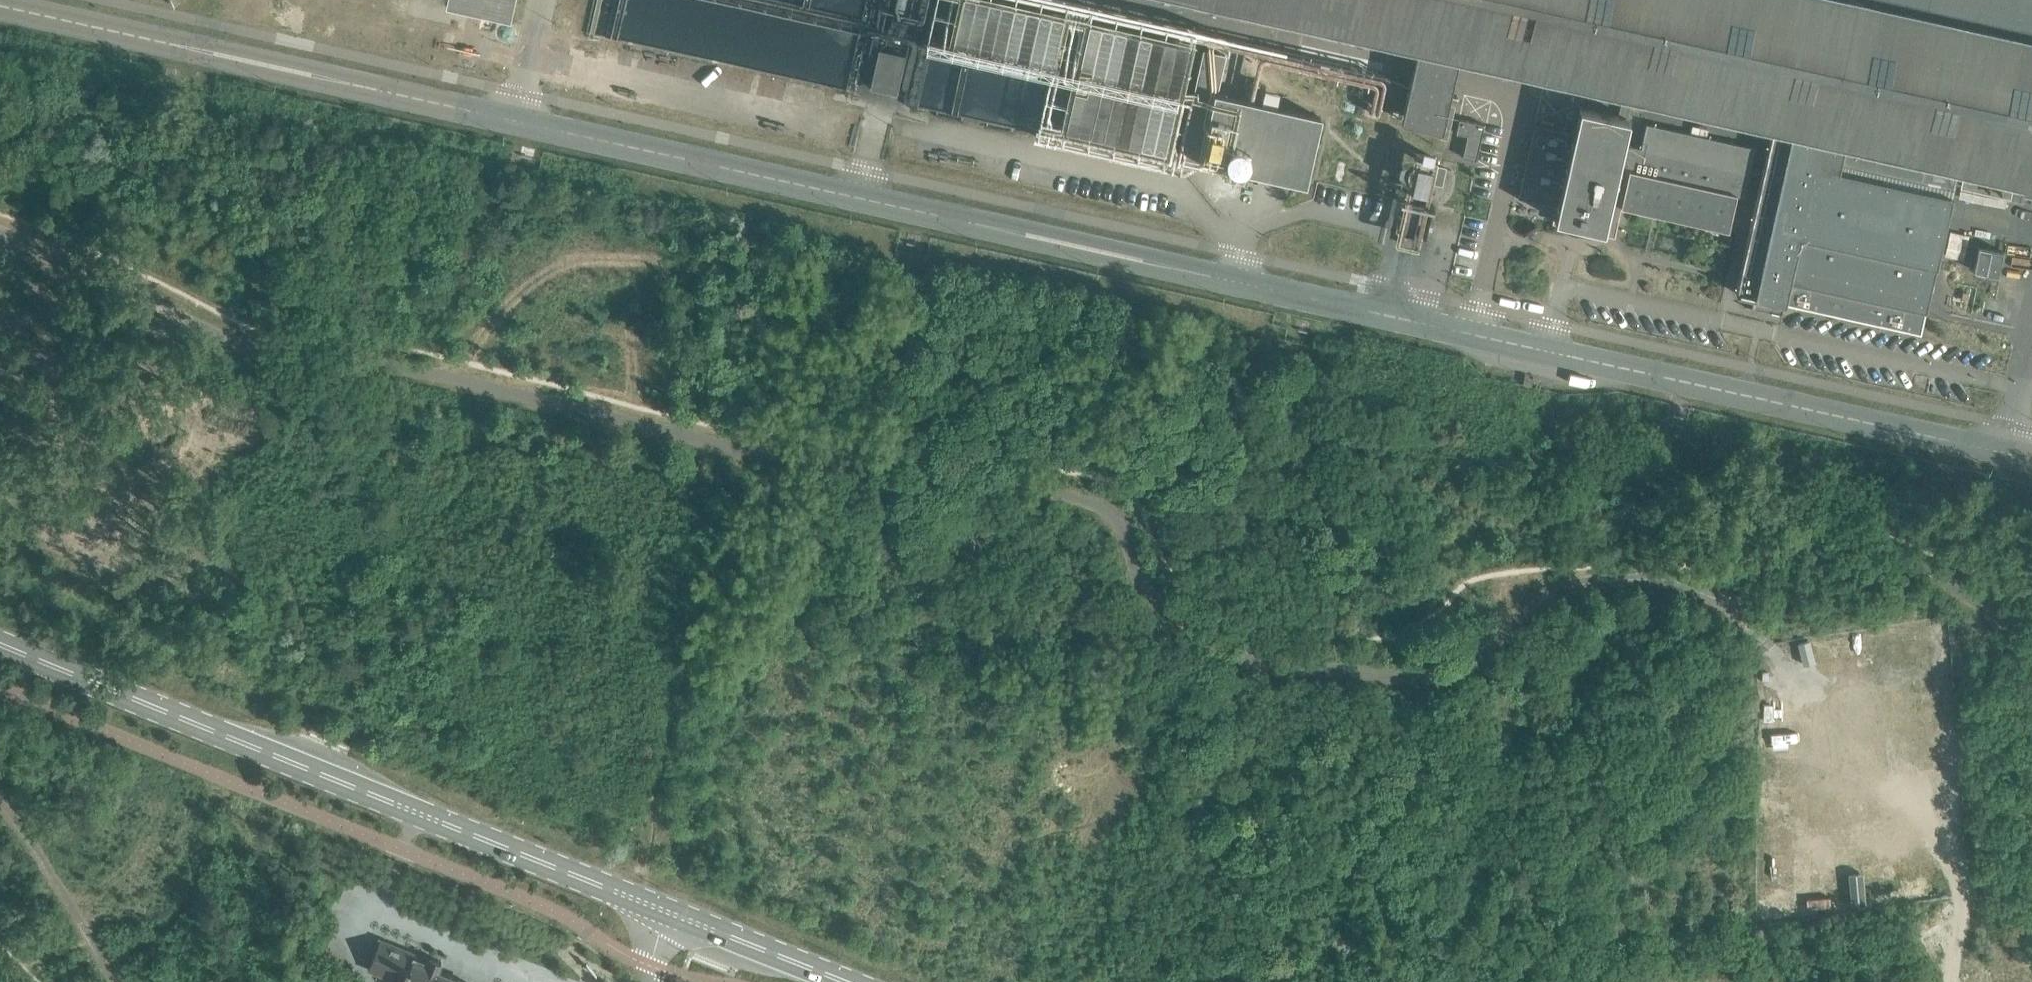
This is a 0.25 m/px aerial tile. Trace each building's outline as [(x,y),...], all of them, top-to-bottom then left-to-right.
[(446,2),(509,16),(513,0),(447,0),(446,2)] [(1209,12),(1229,16),(1232,0),(1211,0),(1209,12)] [(1376,31),(1389,34),(1397,36),(1408,38),(1415,40),(1454,48),(1475,53),(1473,58),(1472,66),(1514,76),(1516,76),(1519,63),(1624,87),(1633,89),(1642,90),(1646,91),(1661,95),(1657,111),(1759,134),(1763,118),(1774,120),(1765,158),(1735,293),(1754,297),(1751,307),(1769,311),(1771,301),(1785,304),(1920,332),(1919,333),(1921,333),(1924,316),(1933,278),(1950,202),(1950,199),(1958,161),(1965,163),(1960,185),(2008,196),(2013,174),(2031,178),(2031,0),(1237,0),(1376,31)] [(879,49),(871,86),(895,92),(904,55),(879,49)] [(1224,55),(1203,50),(1179,155),(1305,184),(1320,117),(1215,94),(1224,55)] [(1534,124),(1518,197),(1519,198),(1520,194),(1555,202),(1554,203),(1557,203),(1557,206),(1558,206),(1557,211),(1556,211),(1556,212),(1557,212),(1555,222),(1602,232),(1606,217),(1617,220),(1620,207),(1728,231),(1735,195),(1742,197),(1754,147),(1648,124),(1643,148),(1637,147),(1623,144),(1627,125),(1626,124),(1633,89),(1624,87),(1618,116),(1580,108),(1579,114),(1577,114),(1573,133),(1534,124)] [(1476,160),(1484,124),(1459,118),(1455,132),(1467,135),(1462,157),(1476,160)] [(1431,180),(1443,182),(1445,166),(1416,160),(1411,188),(1429,191),(1431,180)] [(1400,238),(1420,242),(1430,201),(1409,196),(1402,224),(1404,224),(1400,238)] [(1978,246),(1973,270),(1997,276),(2003,251),(1978,246)] [(437,971),(441,961),(430,957),(429,959),(380,939),(380,941),(377,940),(376,942),(378,943),(367,969),(391,978),(389,981),(465,981),(437,971)]
